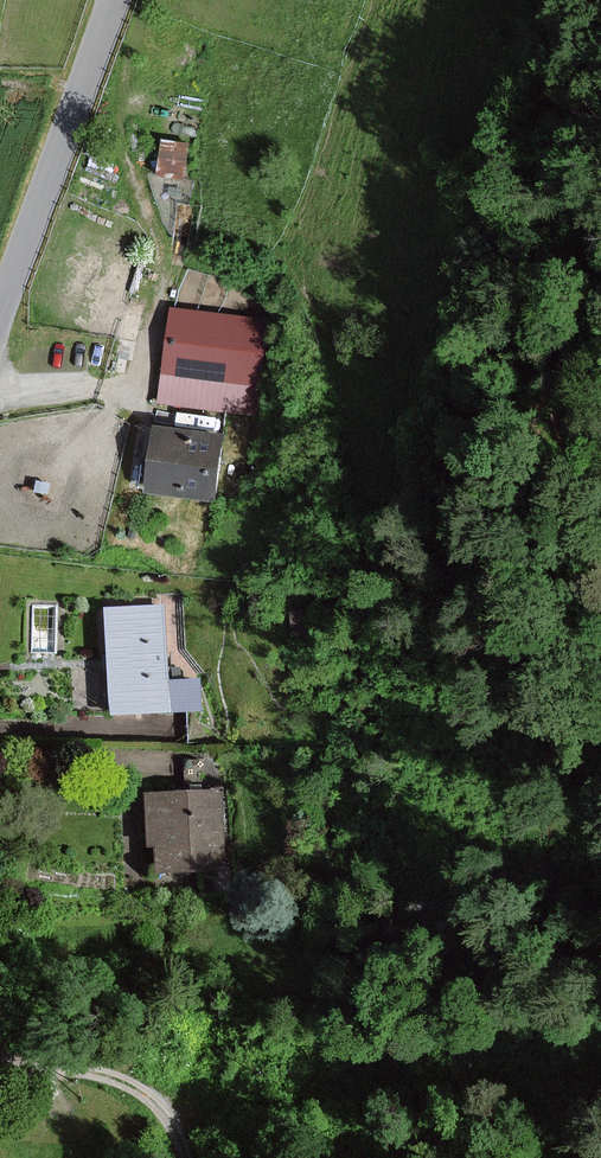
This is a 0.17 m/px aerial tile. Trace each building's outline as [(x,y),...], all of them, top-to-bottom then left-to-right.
[(184,172),(190,137),(162,132),(156,167),(184,172)] [(262,322),(179,311),(167,398),(250,409),(262,322)] [(223,435),(159,428),(152,489),(216,496),(223,435)] [(156,608),(106,612),(115,713),(201,705),(199,682),(163,685),(156,608)] [(219,791),(148,794),(150,841),(159,840),(161,870),(212,868),(212,861),(222,861),(219,791)]
